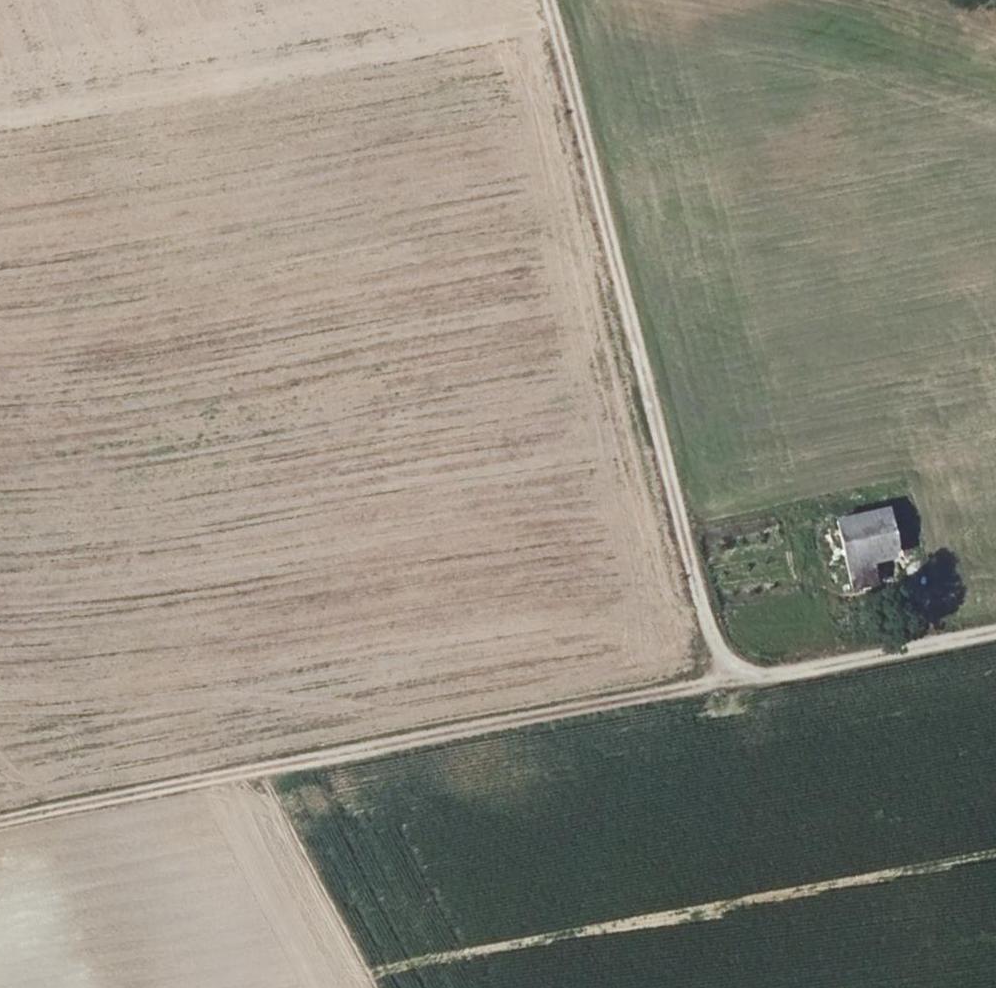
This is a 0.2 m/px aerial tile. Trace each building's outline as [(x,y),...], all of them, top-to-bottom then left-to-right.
[(839,519),(855,587),(876,582),(871,559),(897,553),(887,508),(839,519)]
